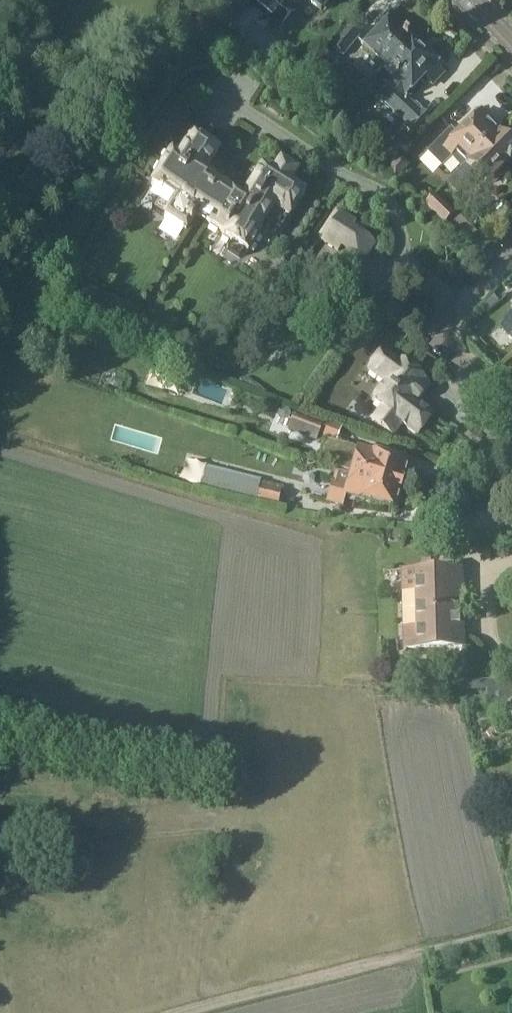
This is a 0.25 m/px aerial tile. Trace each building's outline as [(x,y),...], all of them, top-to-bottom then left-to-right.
[(280,27),(293,12),(291,10),(300,0),(248,0),(280,27)] [(321,9),(329,0),(310,0),(321,9)] [(232,26),(234,28),(250,9),(239,1),(221,23),(229,30),(232,26)] [(364,48),(383,67),(393,56),(401,63),(416,48),(404,36),(408,32),(393,17),(364,48)] [(359,38),(347,28),(331,47),(344,57),(359,38)] [(401,63),(393,56),(383,67),(395,79),(377,98),(406,126),(404,129),(415,140),(433,121),(421,110),(420,112),(405,97),(423,79),(430,85),(442,73),(416,48),(401,63)] [(451,157),(461,167),(468,160),(483,146),(486,148),(498,134),(500,133),(496,129),(498,126),(493,122),(491,124),(479,112),(456,136),(450,130),(427,153),(441,167),(451,157)] [(476,177),(484,185),(507,162),(511,167),(511,166),(511,148),(498,134),(486,148),(483,146),(468,160),(461,167),(461,168),(446,183),(458,195),(476,177)] [(259,232),(264,223),(279,233),(305,193),(292,184),(299,173),(280,161),(271,175),(262,169),(244,197),(206,173),(218,152),(215,150),(215,147),(207,143),(204,143),(193,136),(180,156),(173,151),(151,185),(163,193),(152,210),(186,231),(190,225),(190,226),(196,217),(198,219),(199,219),(223,234),(222,237),(232,243),(228,250),(240,258),(244,251),(248,253),(260,233),(259,232)] [(395,182),(410,166),(400,156),(385,173),(395,182)] [(423,208),(443,227),(454,216),(434,196),(423,208)] [(338,250),(341,246),(363,260),(374,243),(352,229),(355,224),(341,214),(324,241),(338,250)] [(511,342),(511,321),(502,329),(511,342)] [(383,351),(368,370),(385,383),(372,400),(382,408),(372,421),(392,437),(402,424),(418,437),(432,417),(416,405),(419,401),(417,400),(421,395),(423,396),(430,387),(420,379),(422,378),(401,362),(400,364),(383,351)] [(313,417),(307,432),(336,443),(342,428),(313,417)] [(343,445),(336,468),(402,486),(404,479),(408,477),(409,471),(407,467),(408,463),(343,445)] [(346,498),(347,496),(395,509),(396,508),(400,505),(401,499),(399,495),(402,486),(336,468),(333,480),(332,480),(326,503),(343,508),(346,498)] [(257,501),(261,486),(262,483),(203,469),(198,489),(256,503),(257,501)] [(278,506),(282,491),(261,486),(257,501),(278,506)] [(404,648),(407,648),(465,646),(462,570),(404,572),(402,571),(404,648)] [(462,679),(461,691),(488,691),(489,705),(507,705),(509,720),(511,719),(511,679),(462,679)]
